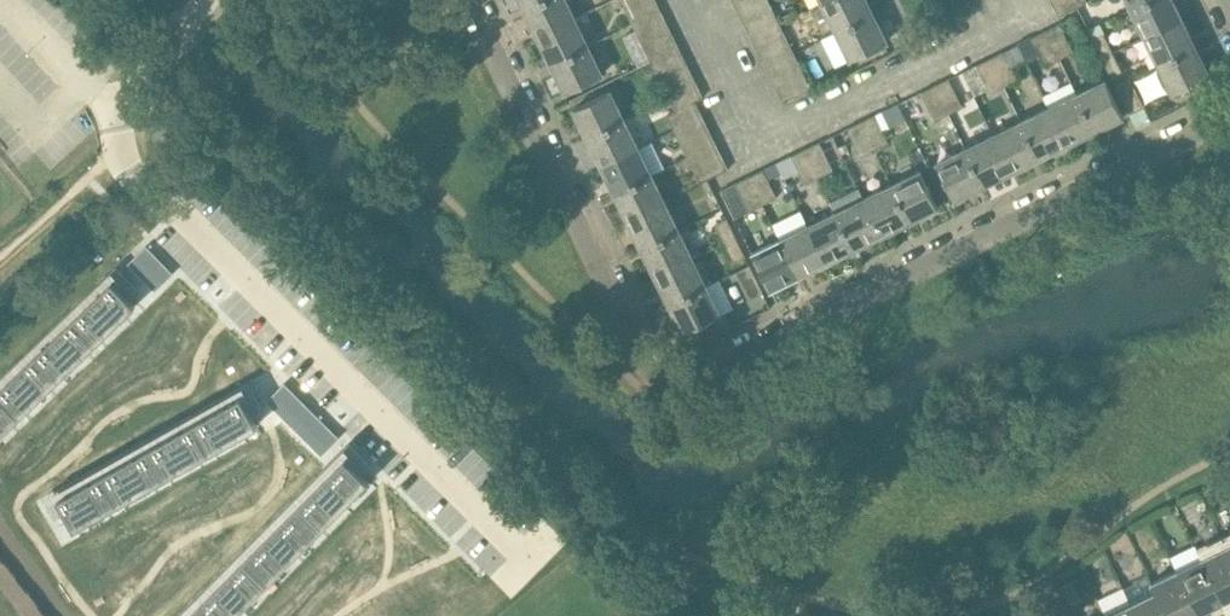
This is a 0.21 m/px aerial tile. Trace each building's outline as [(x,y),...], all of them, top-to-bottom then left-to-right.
[(525,7),(539,35),(576,17),(567,0),(540,0),(525,7)] [(657,2),(656,0),(627,0),(623,2),(629,16),(657,2)] [(771,6),(769,0),(749,0),(737,6),(743,20),(771,6)] [(874,12),(868,0),(828,0),(823,2),(837,30),(874,12)] [(1087,0),(1055,0),(1053,1),(1059,15),(1087,1),(1087,0)] [(1132,7),(1146,35),(1182,17),(1174,0),(1148,0),(1132,7)] [(636,29),(664,15),(657,2),(629,16),(636,29)] [(750,33),(778,19),(771,6),(743,20),(750,33)] [(874,12),(837,30),(851,58),(888,40),(874,12)] [(670,29),(664,15),(636,29),(642,43),(670,29)] [(539,35),(552,63),(589,45),(576,17),(539,35)] [(1146,35),(1160,63),(1196,45),(1182,17),(1146,35)] [(750,33),(757,47),(785,33),(778,19),(750,33)] [(1046,30),(1060,58),(1074,51),(1060,23),(1046,30)] [(649,56),(677,42),(670,29),(642,43),(649,56)] [(1019,43),(1027,58),(1040,52),(1046,65),(1060,58),(1046,30),(1019,43)] [(1093,37),(1102,57),(1113,51),(1104,32),(1093,37)] [(763,60),(791,46),(785,33),(757,47),(763,60)] [(684,56),(677,42),(649,56),(655,70),(684,56)] [(589,45),(552,63),(566,91),(603,73),(589,45)] [(1196,45),(1160,63),(1174,91),(1210,74),(1196,45)] [(763,60),(770,74),(798,60),(791,46),(763,60)] [(1004,51),(991,57),(1004,85),(1018,79),(1004,51)] [(1122,70),(1113,51),(1102,57),(1112,75),(1122,70)] [(662,83),(690,69),(684,56),(655,70),(662,83)] [(1004,85),(991,57),(977,64),(991,92),(1004,85)] [(777,87),(805,73),(798,60),(770,74),(777,87)] [(690,69),(662,83),(669,96),(697,83),(690,69)] [(811,87),(805,73),(777,87),(783,101),(811,87)] [(1145,105),(1131,77),(1116,85),(1130,113),(1145,105)] [(935,85),(949,113),(962,106),(949,78),(935,85)] [(1077,92),(1095,130),(1124,116),(1105,78),(1077,92)] [(675,110),(695,101),(704,97),(697,83),(669,96),(675,110)] [(574,108),(588,136),(635,113),(621,85),(611,90),(574,108)] [(935,119),(949,113),(935,85),(921,91),(935,119)] [(1049,106),(1067,143),(1095,130),(1077,92),(1049,106)] [(702,114),(695,101),(675,110),(667,114),(674,128),(702,114)] [(1040,157),(1067,143),(1049,106),(1021,119),(1040,157)] [(635,113),(588,136),(602,164),(639,146),(625,119),(635,114),(635,113)] [(709,128),(702,114),(674,128),(681,142),(709,128)] [(875,114),(861,121),(875,149),(889,142),(875,114)] [(1012,171),(1040,157),(1021,119),(993,133),(1012,171)] [(861,155),(875,149),(861,121),(848,127),(861,155)] [(687,155),(715,141),(709,128),(681,142),(687,155)] [(965,147),(984,184),(1012,171),(993,133),(965,147)] [(722,154),(715,141),(687,155),(694,168),(722,154)] [(819,141),(805,148),(819,176),(833,169),(819,141)] [(616,192),(652,174),(639,146),(602,164),(616,192)] [(984,184),(965,147),(937,160),(955,198),(984,184)] [(819,176),(805,148),(792,155),(806,183),(819,176)] [(729,168),(722,154),(694,168),(701,182),(729,168)] [(763,169),(750,175),(763,203),(777,197),(763,169)] [(920,169),(892,183),(910,220),(938,207),(920,169)] [(629,219),(666,201),(652,174),(616,192),(629,219)] [(763,203),(750,175),(736,182),(750,210),(763,203)] [(864,197),(882,234),(910,220),(892,183),(864,197)] [(854,248),(882,234),(864,197),(859,187),(831,201),(836,210),(854,248)] [(643,247),(680,229),(666,201),(629,219),(643,247)] [(826,261),(854,248),(836,210),(808,224),(826,261)] [(725,241),(735,236),(726,218),(716,223),(725,241)] [(826,261),(808,224),(780,238),(798,275),(826,261)] [(693,257),(680,229),(643,247),(657,275),(693,257)] [(745,256),(735,236),(725,241),(735,260),(745,256)] [(770,289),(798,275),(780,238),(752,252),(770,289)] [(147,244),(129,262),(156,290),(174,272),(147,244)] [(693,257),(657,275),(670,303),(722,277),(707,284),(693,257)] [(763,292),(749,264),(735,271),(749,299),(763,292)] [(670,303),(684,331),(702,322),(709,337),(728,328),(721,313),(736,305),(722,277),(707,285),(670,303)] [(0,386),(0,434),(137,303),(113,278),(0,386)] [(340,436),(285,382),(267,400),(322,455),(340,436)] [(241,393),(58,496),(75,526),(258,423),(241,393)] [(185,615),(233,615),(369,479),(345,455),(185,615)] [(1229,597),(1229,551),(1227,545),(1202,557),(1223,600),(1229,597)] [(1199,612),(1223,600),(1202,557),(1178,569),(1199,612)] [(1152,582),(1155,590),(1156,589),(1169,615),(1191,615),(1199,612),(1178,569),(1152,582)] [(1131,602),(1138,615),(1169,615),(1156,589),(1155,590),(1152,582),(1151,582),(1154,589),(1131,601),(1131,602)] [(1061,584),(1045,592),(1057,615),(1077,615),(1061,584)] [(1131,602),(1131,601),(1106,613),(1106,614),(1107,615),(1138,615),(1131,602)]
